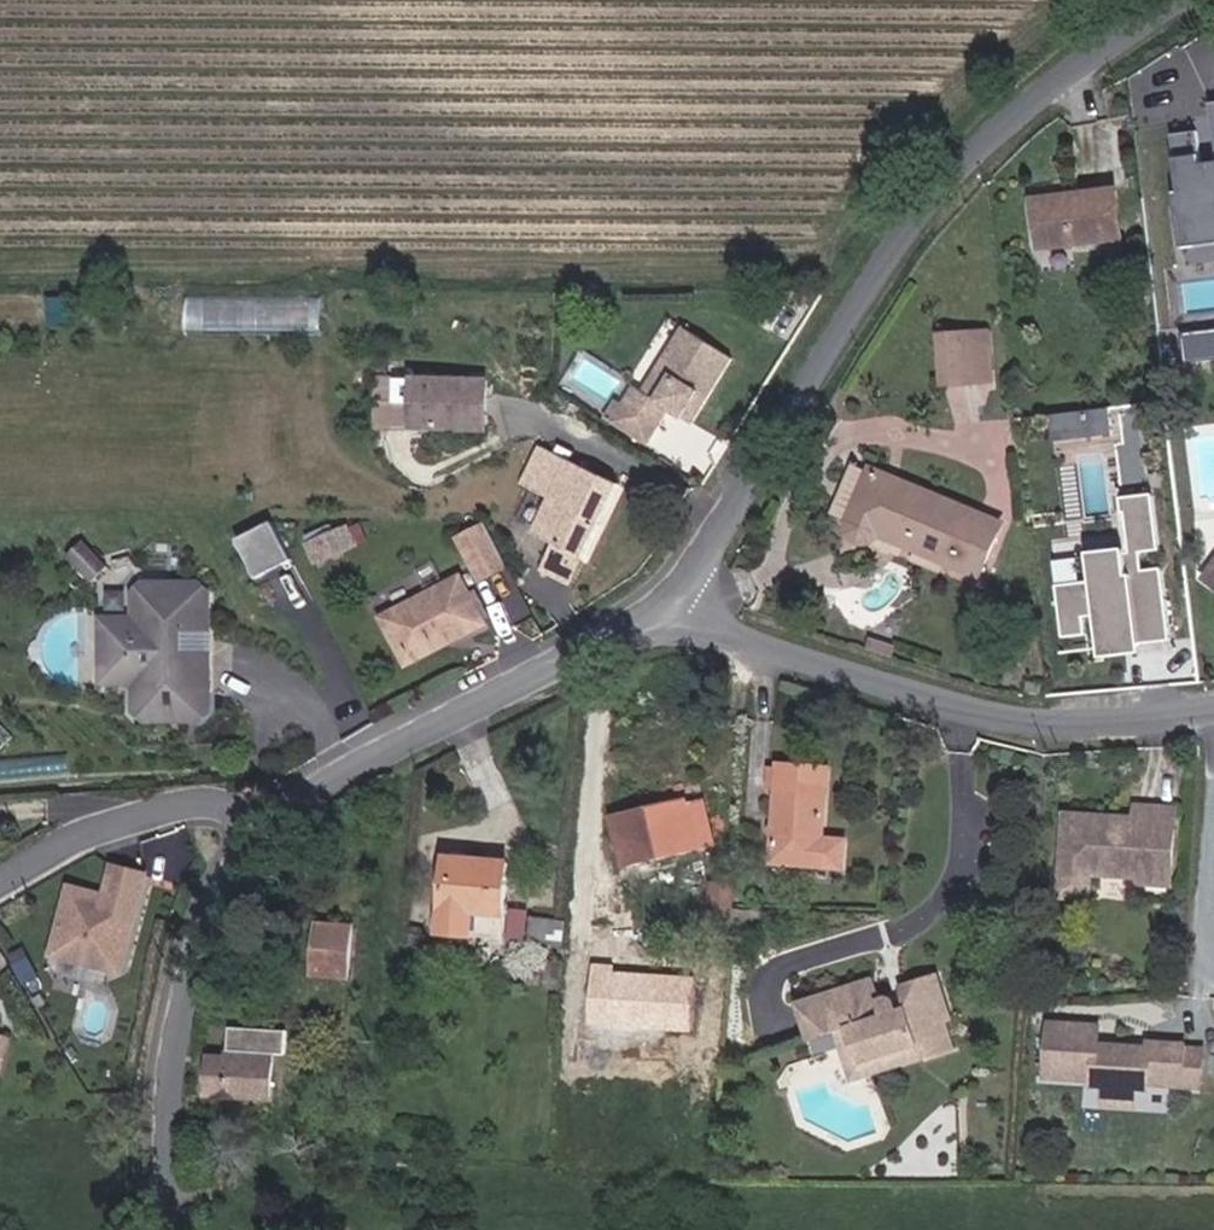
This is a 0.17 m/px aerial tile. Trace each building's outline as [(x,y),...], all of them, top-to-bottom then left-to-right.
[(1203,171),(1198,133),(1173,136),(1183,210),(1178,210),(1184,250),(1213,245),(1213,169),(1203,171)] [(1122,239),(1116,190),(1035,200),(1040,249),(1122,239)] [(326,331),(327,296),(190,293),(189,329),(326,331)] [(710,398),(734,359),(685,327),(645,392),(636,387),(631,396),(634,397),(628,406),(661,427),(671,411),(685,419),(701,393),(710,398)] [(992,380),(989,333),(963,335),(967,382),(992,380)] [(1190,336),(1193,362),(1213,360),(1213,334),(1190,336)] [(967,382),(963,335),(940,337),(944,384),(967,382)] [(488,430),(489,382),(415,380),(413,427),(488,430)] [(693,425),(710,398),(701,393),(685,419),(693,425)] [(1057,439),(1117,430),(1113,404),(1053,413),(1057,439)] [(595,523),(599,513),(604,516),(620,484),(542,448),(524,485),(552,498),(535,534),(556,544),(583,557),(600,525),(595,523)] [(980,577),(1003,523),(873,468),(872,471),(853,463),(832,514),(850,522),(849,530),(851,534),(855,540),(860,543),(867,544),(871,543),(877,540),(880,534),(980,577)] [(1093,616),(1097,652),(1137,648),(1136,642),(1168,638),(1160,566),(1141,568),(1139,552),(1160,550),(1154,491),(1115,496),(1120,543),(1083,547),(1087,578),(1053,582),(1060,639),(1088,636),(1086,617),(1093,616)] [(600,525),(604,516),(599,513),(595,523),(600,525)] [(293,560),(274,522),(238,539),(258,578),(293,560)] [(508,565),(487,522),(459,536),(481,579),(508,565)] [(357,546),(348,526),(338,531),(347,551),(357,546)] [(347,551),(338,531),(318,540),(326,560),(347,551)] [(75,566),(93,549),(77,534),(61,551),(75,566)] [(326,560),(318,540),(308,545),(316,564),(326,560)] [(571,581),(583,557),(556,544),(544,568),(571,581)] [(93,582),(108,567),(93,549),(75,566),(93,582)] [(1205,578),(1213,585),(1213,567),(1205,578)] [(486,624),(461,577),(383,617),(404,659),(456,631),(460,638),(486,624)] [(208,632),(208,594),(199,585),(146,585),(136,595),(136,620),(103,620),(103,682),(136,682),(136,710),(146,720),(198,720),(208,710),(208,652),(184,652),(184,632),(208,632)] [(407,665),(460,638),(456,631),(404,659),(407,665)] [(208,652),(208,632),(184,632),(184,652),(208,652)] [(894,647),(871,639),(867,649),(890,657),(894,647)] [(825,838),(830,768),(780,764),(779,788),(777,788),(772,864),(844,869),(846,840),(825,838)] [(714,843),(705,802),(688,807),(687,801),(614,818),(625,865),(714,843)] [(1171,875),(1175,808),(1137,806),(1137,819),(1066,814),(1062,884),(1091,886),(1091,874),(1142,877),(1142,873),(1171,875)] [(505,915),(509,864),(449,858),(442,932),(497,938),(499,914),(505,915)] [(124,964),(147,875),(114,866),(106,897),(71,887),(53,955),(113,970),(115,962),(124,964)] [(1171,886),(1171,875),(1142,873),(1142,877),(1141,883),(1171,886)] [(730,924),(734,886),(713,884),(710,923),(730,924)] [(1090,899),(1091,886),(1062,884),(1061,897),(1090,899)] [(563,946),(566,922),(533,919),(530,942),(563,946)] [(349,978),(354,927),(319,924),(314,975),(349,978)] [(16,965),(29,958),(23,948),(11,955),(16,965)] [(39,977),(29,958),(16,965),(26,983),(39,977)] [(562,987),(564,963),(547,961),(546,985),(562,987)] [(122,973),(124,964),(115,962),(113,970),(122,973)] [(688,1032),(693,980),(590,970),(585,1022),(688,1032)] [(957,1049),(947,1021),(953,1019),(938,974),(902,986),(909,1008),(899,1011),(896,1000),(893,998),(888,997),(881,1000),(874,978),(797,1003),(810,1042),(836,1032),(849,1028),(862,1065),(922,1046),(926,1058),(926,1060),(957,1049)] [(1200,1086),(1203,1051),(1184,1050),(1184,1046),(1149,1043),(1149,1049),(1098,1046),(1099,1028),(1051,1024),(1047,1077),(1095,1080),(1094,1085),(1106,1086),(1136,1088),(1148,1089),(1149,1083),(1200,1086)] [(272,1097),(275,1053),(287,1054),(289,1031),(232,1027),(230,1055),(229,1067),(211,1065),(209,1092),(272,1097)] [(853,1082),(926,1058),(922,1046),(862,1065),(849,1028),(836,1032),(853,1082)] [(10,1040),(0,1037),(0,1075),(10,1040)] [(229,1067),(230,1055),(212,1054),(211,1065),(229,1067)] [(1135,1106),(1136,1088),(1106,1086),(1105,1104),(1135,1106)] [(1166,1091),(1144,1090),(1144,1110),(1166,1110),(1166,1091)]
